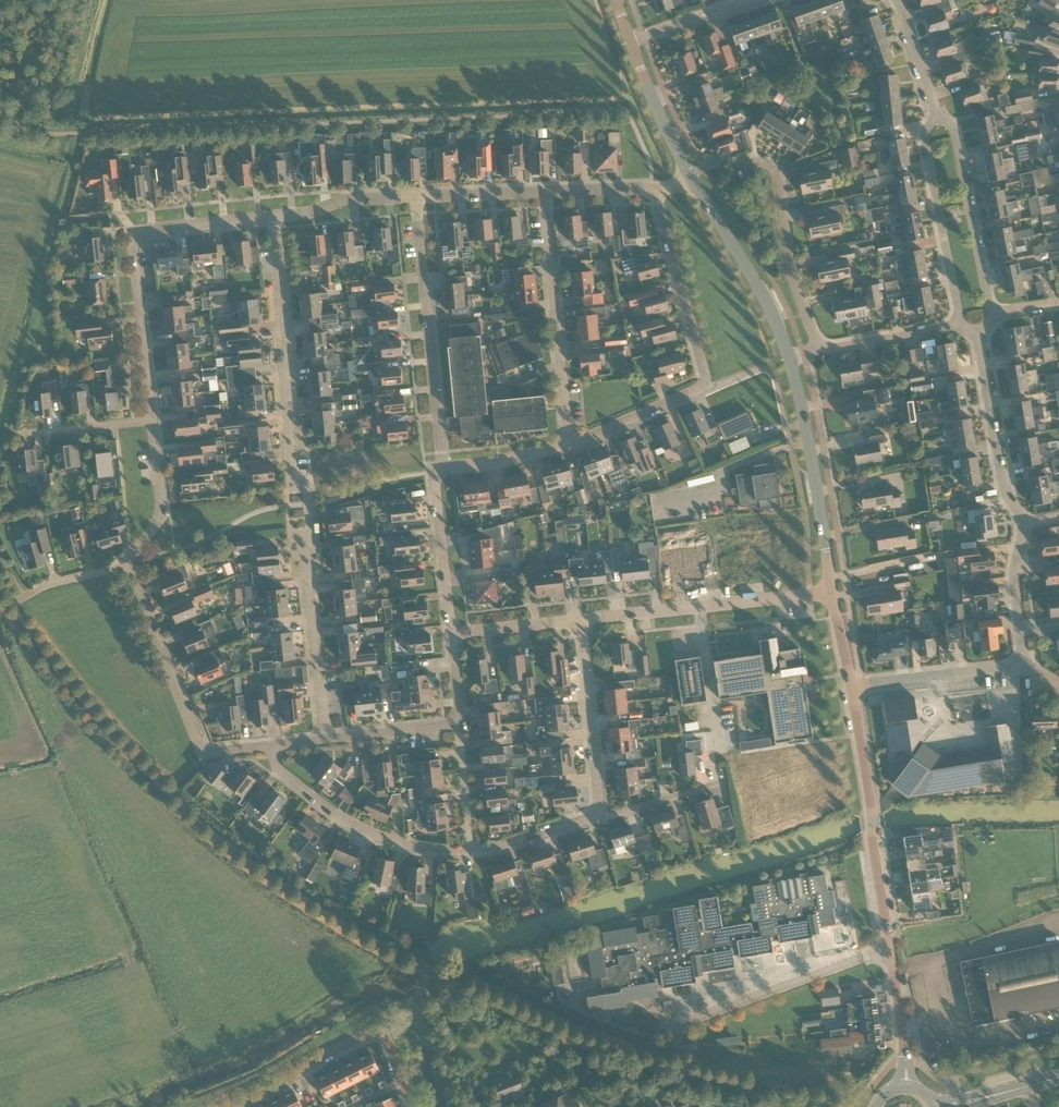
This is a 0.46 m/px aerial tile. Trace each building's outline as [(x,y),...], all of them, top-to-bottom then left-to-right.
[(658,13),(674,7),(671,0),(654,0),(658,13)] [(833,14),(828,0),(819,0),(815,1),(821,19),(823,26),(828,24),(825,17),(832,15),(833,14)] [(833,14),(832,15),(835,22),(839,20),(837,13),(845,10),(842,0),(828,0),(833,14)] [(938,9),(950,5),(949,0),(944,0),(941,1),(940,0),(920,0),(922,7),(936,3),(938,9)] [(1039,6),(1052,13),(1057,6),(1047,0),(1042,0),(1039,6)] [(804,5),(810,22),(809,23),(811,30),(817,28),(814,21),(821,18),(821,19),(815,1),(804,5)] [(849,11),(855,7),(852,1),(846,3),(849,11)] [(956,3),(950,5),(952,11),(958,9),(956,3)] [(810,22),(804,5),(792,9),(798,27),(797,27),(800,34),(805,32),(802,25),(809,23),(810,22)] [(950,5),(938,9),(940,15),(926,19),(931,34),(949,28),(945,14),(952,11),(950,5)] [(862,25),(864,32),(865,33),(882,27),(878,15),(870,18),(867,10),(855,14),(857,21),(854,22),(855,28),(862,25)] [(776,11),(764,16),(770,33),(769,33),(772,40),(777,38),(774,32),(782,29),(776,11)] [(1049,29),(1058,33),(1058,16),(1054,15),(1049,29)] [(763,35),(769,33),(770,33),(764,16),(753,20),(759,37),(758,37),(760,44),(765,42),(763,35)] [(741,24),(747,41),(746,41),(749,48),(753,46),(751,40),(758,37),(759,37),(753,20),(741,24)] [(747,41),(741,24),(729,28),(735,45),(734,45),(737,53),(742,51),(739,43),(746,41),(747,41)] [(1043,43),(1058,49),(1058,33),(1049,29),(1042,26),(1036,40),(1043,43)] [(868,43),(868,44),(886,38),(882,27),(865,33),(864,32),(857,34),(859,39),(866,37),(868,43)] [(709,55),(716,53),(722,70),(735,65),(728,45),(722,47),(716,32),(702,37),(709,55)] [(1014,44),(1033,48),(1036,37),(1016,33),(1014,44)] [(986,39),(989,47),(1002,43),(999,34),(986,39)] [(870,49),(872,55),(873,56),(890,51),(886,38),(868,44),(868,43),(861,45),(863,51),(870,49)] [(952,54),(954,60),(966,56),(962,42),(954,44),(952,39),(934,44),(938,58),(952,54)] [(808,45),(801,47),(805,57),(811,54),(808,45)] [(838,56),(845,53),(843,47),(835,50),(838,56)] [(1028,55),(1041,58),(1043,51),(1029,48),(1028,55)] [(693,59),(699,57),(696,51),(690,53),(693,59)] [(890,51),(873,56),(872,55),(865,58),(867,63),(874,61),(877,68),(894,62),(890,51)] [(676,57),(682,76),(697,71),(693,59),(690,53),(690,52),(676,57)] [(964,64),(968,63),(966,56),(954,60),(955,66),(942,70),(947,84),(959,81),(960,83),(969,80),(964,64)] [(1039,60),(1039,74),(1058,75),(1058,60),(1039,60)] [(696,73),(698,79),(709,76),(707,70),(696,73)] [(742,81),(751,78),(749,70),(740,73),(742,81)] [(1032,74),(1032,84),(1039,84),(1039,89),(1058,89),(1058,75),(1039,74),(1032,74)] [(689,90),(694,104),(724,93),(722,87),(713,91),(710,83),(713,81),(711,76),(696,81),(698,87),(689,90)] [(879,82),(880,89),(880,90),(898,88),(897,76),(879,78),(879,76),(871,77),(871,83),(879,82)] [(966,107),(971,105),(972,108),(974,110),(982,107),(983,104),(982,101),(983,101),(979,87),(987,84),(985,78),(971,82),(973,88),(961,92),(966,107)] [(881,94),(881,101),(882,102),(899,100),(898,88),(880,90),(880,89),(872,90),(873,95),(881,94)] [(1032,101),(1030,93),(1030,92),(1014,95),(1016,104),(1032,101)] [(694,104),(699,118),(708,114),(710,120),(725,115),(723,108),(719,109),(716,101),(726,98),(724,93),(694,104)] [(775,98),(782,102),(785,97),(778,93),(775,98)] [(883,113),(883,114),(900,112),(899,100),(882,102),(881,101),(873,102),(874,107),(882,106),(883,113)] [(1033,102),(1019,105),(1020,112),(1034,109),(1033,102)] [(1043,119),(1058,116),(1058,103),(1052,104),(1053,111),(1042,114),(1043,119)] [(1020,112),(1019,105),(1005,107),(1007,114),(1020,112)] [(728,114),(730,120),(741,117),(739,110),(728,114)] [(768,135),(777,119),(778,120),(782,114),(778,111),(774,117),(767,113),(757,128),(768,135)] [(883,114),(883,113),(875,114),(875,119),(883,118),(884,127),(902,125),(900,112),(883,114)] [(992,116),(975,119),(978,132),(1006,126),(1005,120),(994,122),(992,116)] [(1043,119),(1044,125),(1055,123),(1057,130),(1058,130),(1058,116),(1043,119)] [(768,135),(778,141),(788,126),(789,126),(793,120),(789,117),(785,124),(778,120),(777,119),(768,135)] [(709,127),(714,141),(732,135),(727,120),(709,127)] [(795,130),(789,126),(788,126),(778,141),(789,148),(798,132),(799,133),(803,127),(799,124),(795,130)] [(578,127),(578,142),(588,142),(588,126),(578,127)] [(864,127),(865,135),(879,134),(878,126),(864,127)] [(1006,126),(978,132),(981,146),(998,142),(996,134),(1007,132),(1006,126)] [(489,130),(481,131),(482,142),(490,142),(489,130)] [(752,146),(746,130),(739,132),(745,148),(752,146)] [(798,132),(789,148),(799,154),(809,139),(810,140),(814,133),(810,130),(806,137),(799,133),(798,132)] [(1025,134),(1026,142),(1040,139),(1039,131),(1025,134)] [(595,173),(603,172),(603,171),(616,171),(616,152),(622,152),(621,132),(608,133),(609,150),(595,151),(596,164),(594,164),(595,173)] [(737,149),(732,135),(714,141),(718,155),(737,149)] [(1011,137),(1013,144),(1026,142),(1025,135),(1011,137)] [(878,152),(879,157),(906,152),(904,139),(887,142),(889,150),(878,152)] [(531,152),(532,175),(549,174),(548,154),(556,153),(556,140),(549,140),(541,140),(542,152),(531,152)] [(1037,140),(1027,142),(1031,159),(1040,157),(1037,140)] [(857,143),(858,150),(872,148),(870,141),(857,143)] [(127,150),(127,142),(116,142),(117,151),(127,150)] [(502,176),(517,176),(517,170),(524,169),(523,143),(509,143),(510,155),(501,155),(501,158),(496,159),(496,175),(502,174),(502,176)] [(478,158),(469,158),(470,178),(484,177),(484,171),(491,171),(490,144),(477,145),(478,158)] [(248,146),(250,161),(257,160),(255,145),(248,146)] [(304,164),(300,164),(299,167),(299,172),(301,174),(305,174),(306,185),(321,184),(321,177),(328,176),(325,145),(316,145),(317,156),(312,156),(312,162),(304,162),(304,164)] [(574,146),(575,154),(566,154),(567,174),(581,173),(580,146),(574,146)] [(404,180),(419,180),(418,163),(426,163),(425,147),(415,147),(413,150),(413,159),(403,160),(404,164),(395,164),(395,176),(404,175),(404,180)] [(446,148),(446,153),(435,154),(436,170),(438,170),(438,179),(450,179),(450,170),(451,170),(451,163),(458,163),(458,147),(446,148)] [(859,166),(856,147),(840,150),(843,169),(859,166)] [(1058,154),(1058,147),(1049,149),(1050,156),(1058,154)] [(183,185),(190,185),(187,151),(186,151),(180,152),(173,153),(175,170),(167,171),(167,169),(156,170),(157,182),(166,181),(167,192),(183,190),(183,185)] [(268,162),(270,162),(273,183),(286,182),(284,166),(291,166),(290,152),(276,154),(267,155),(268,162)] [(906,152),(879,157),(880,163),(891,161),(892,168),(909,165),(906,152)] [(369,157),(370,180),(384,179),(384,174),(392,174),(391,154),(382,154),(382,153),(370,153),(370,157),(369,157)] [(983,156),(985,169),(1014,163),(1013,158),(1001,160),(1000,153),(983,156)] [(351,167),(359,167),(358,154),(345,155),(345,161),(335,161),(336,183),(352,183),(351,167)] [(1050,156),(1047,156),(1048,164),(1058,162),(1058,154),(1050,156)] [(224,181),(223,170),(221,156),(206,158),(207,164),(197,165),(200,188),(216,186),(215,182),(224,181)] [(119,177),(117,158),(104,160),(106,175),(97,176),(96,174),(85,175),(87,186),(97,185),(98,193),(99,193),(100,202),(112,200),(111,191),(113,191),(111,178),(119,177)] [(835,161),(820,164),(822,171),(799,176),(802,194),(832,188),(829,170),(837,168),(835,161)] [(236,163),(238,186),(252,185),(249,162),(236,163)] [(985,169),(988,182),(1005,179),(1004,173),(1015,171),(1014,163),(985,169)] [(144,182),(151,181),(149,166),(141,167),(142,176),(127,177),(130,198),(146,197),(144,182)] [(1032,171),(1034,178),(1048,176),(1047,168),(1032,171)] [(863,173),(864,180),(878,177),(877,170),(863,173)] [(1019,175),(1020,181),(1032,178),(1031,172),(1019,175)] [(885,188),(886,194),(914,189),(911,175),(894,179),(896,186),(885,188)] [(1035,185),(1049,183),(1048,176),(1034,178),(1035,185)] [(878,177),(864,180),(866,188),(880,185),(878,177)] [(1033,184),(1032,178),(1020,181),(1021,187),(1033,184)] [(900,204),(900,205),(916,202),(914,189),(886,194),(887,200),(892,199),(893,204),(895,205),(900,204)] [(986,194),(989,206),(1017,201),(1015,196),(1005,198),(1003,190),(986,194)] [(864,195),(854,197),(857,211),(867,209),(864,195)] [(1029,205),(1038,204),(1036,197),(1028,199),(1029,205)] [(1017,201),(989,206),(991,220),(1008,216),(1007,211),(1015,209),(1014,207),(1018,206),(1017,201)] [(831,215),(808,219),(811,237),(838,232),(835,214),(838,214),(846,212),(844,205),(829,208),(831,215)] [(1040,208),(1041,215),(1056,212),(1055,205),(1040,208)] [(870,211),(871,217),(884,214),(883,208),(870,211)] [(636,238),(645,237),(642,212),(635,213),(635,214),(627,215),(629,230),(622,230),(623,246),(637,244),(636,238)] [(1056,212),(1041,215),(1043,223),(1058,220),(1056,212)] [(606,245),(612,245),(611,238),(613,238),(610,213),(595,215),(597,236),(605,235),(606,245)] [(896,225),(893,225),(894,231),(921,226),(919,213),(902,216),(894,217),(896,225)] [(884,214),(871,217),(872,223),(886,221),(884,214)] [(580,216),(564,218),(567,239),(576,238),(577,249),(589,248),(588,233),(581,233),(580,216)] [(516,238),(517,251),(529,249),(527,234),(521,235),(519,217),(504,218),(506,239),(516,238)] [(490,220),(476,221),(478,241),(492,239),(490,220)] [(448,233),(447,233),(448,246),(442,246),(443,259),(458,257),(457,251),(462,250),(463,258),(471,258),(470,242),(463,242),(462,232),(461,232),(460,223),(448,224),(448,233)] [(921,226),(894,231),(895,236),(906,234),(907,242),(924,239),(921,226)] [(994,230),(996,243),(1024,237),(1023,233),(1012,235),(1010,227),(994,230)] [(376,251),(390,249),(391,261),(400,260),(398,245),(391,246),(389,229),(374,230),(375,241),(373,241),(371,243),(372,247),(374,249),(376,248),(376,251)] [(85,240),(87,263),(103,261),(101,238),(94,239),(93,230),(78,232),(79,241),(85,240)] [(350,255),(350,262),(364,260),(363,246),(354,247),(352,232),(337,234),(340,256),(350,255)] [(312,263),(314,264),(323,264),(325,261),(324,255),(325,255),(323,235),(309,237),(311,256),(312,263)] [(619,237),(613,238),(611,238),(612,245),(612,252),(614,252),(621,252),(619,237)] [(1024,237),(996,243),(999,256),(1016,253),(1015,248),(1025,245),(1024,237)] [(249,241),(235,243),(237,265),(251,264),(251,266),(260,265),(258,247),(250,248),(249,241)] [(860,243),(862,253),(875,250),(873,241),(860,243)] [(1047,245),(1048,252),(1058,249),(1058,243),(1047,245)] [(491,245),(493,260),(501,259),(499,244),(491,245)] [(195,261),(193,261),(193,268),(195,270),(197,270),(201,270),(203,269),(204,267),(204,262),(214,261),(215,266),(213,267),(214,279),(224,278),(223,266),(222,255),(218,256),(217,245),(194,247),(195,261)] [(878,253),(889,252),(892,251),(892,250),(891,245),(877,247),(878,253)] [(1035,255),(1048,253),(1048,252),(1047,245),(1033,248),(1035,255)] [(168,274),(170,270),(169,265),(177,264),(178,275),(190,274),(188,259),(182,260),(181,249),(158,251),(160,266),(160,267),(160,271),(163,275),(168,274)] [(1048,253),(1049,260),(1058,258),(1058,249),(1048,252),(1048,253)] [(839,260),(817,264),(820,282),(847,277),(844,259),(847,259),(854,257),(853,250),(838,252),(839,260)] [(907,261),(895,263),(896,269),(924,263),(922,250),(905,253),(907,261)] [(659,275),(655,261),(638,266),(636,256),(621,260),(625,275),(638,272),(640,280),(659,275)] [(595,261),(596,272),(611,270),(610,259),(595,261)] [(924,263),(896,269),(897,274),(901,274),(903,281),(910,280),(927,276),(924,263)] [(1044,272),(1043,267),(1019,271),(1018,264),(1001,267),(1003,280),(1031,274),(1044,272)] [(323,267),(325,283),(335,282),(333,266),(323,267)] [(513,281),(514,290),(536,288),(534,275),(527,276),(526,268),(503,270),(504,282),(513,281)] [(571,274),(573,285),(593,283),(592,272),(571,274)] [(1024,290),(1023,290),(1022,282),(1032,280),(1031,274),(1003,280),(1006,293),(1014,292),(1015,298),(1025,295),(1024,290)] [(64,285),(83,283),(82,275),(63,277),(64,285)] [(105,288),(107,288),(106,280),(86,282),(89,305),(107,303),(105,288)] [(1039,294),(1045,293),(1043,280),(1036,281),(1039,294)] [(352,283),(353,291),(370,289),(369,281),(352,283)] [(898,281),(884,283),(885,289),(885,290),(899,287),(898,281)] [(467,282),(443,285),(444,297),(464,295),(463,288),(468,288),(467,282)] [(593,283),(573,285),(574,297),(581,296),(582,305),(603,303),(601,288),(594,289),(593,283)] [(856,298),(833,303),(837,321),(864,315),(860,297),(863,297),(867,296),(869,308),(882,306),(879,290),(885,289),(884,283),(878,285),(855,289),(856,298)] [(210,287),(211,296),(228,294),(227,285),(210,287)] [(394,285),(374,287),(376,299),(371,300),(371,307),(391,305),(390,299),(395,299),(394,285)] [(903,305),(904,305),(932,299),(929,287),(912,290),(914,298),(903,300),(903,305)] [(537,302),(536,288),(514,290),(516,303),(506,304),(507,313),(509,313),(513,313),(516,312),(519,312),(522,312),(521,303),(537,302)] [(886,291),(887,298),(900,295),(899,288),(886,291)] [(644,292),(628,297),(631,307),(644,304),(647,315),(668,309),(664,294),(657,296),(655,289),(644,292)] [(300,296),(301,307),(322,305),(321,299),(329,298),(328,292),(320,293),(300,296)] [(236,294),(214,297),(215,303),(218,303),(218,304),(237,302),(236,294)] [(464,295),(444,297),(446,310),(452,309),(453,316),(471,314),(470,308),(473,307),(472,294),(464,295)] [(622,306),(628,305),(626,298),(620,300),(622,306)] [(237,302),(230,303),(230,308),(238,307),(239,313),(260,311),(258,299),(237,302)] [(932,299),(904,305),(905,310),(916,308),(918,316),(934,313),(932,299)] [(336,323),(338,323),(337,311),(322,312),(322,305),(301,307),(302,319),(320,317),(320,325),(328,324),(336,323)] [(163,309),(164,320),(185,318),(184,306),(163,309)] [(589,316),(576,317),(577,329),(598,327),(597,321),(606,320),(605,307),(588,309),(589,316)] [(897,312),(901,311),(900,307),(889,309),(891,320),(898,319),(897,312)] [(260,311),(239,313),(240,325),(247,324),(261,323),(260,311)] [(378,315),(379,329),(398,326),(397,312),(378,315)] [(185,318),(164,320),(166,332),(172,331),(187,330),(187,337),(195,336),(194,329),(194,323),(186,324),(185,318)] [(652,321),(631,327),(633,335),(641,333),(643,337),(652,335),(655,344),(676,338),(672,324),(664,326),(663,318),(652,321)] [(99,345),(113,343),(111,328),(102,329),(101,320),(76,323),(78,338),(89,336),(91,350),(99,348),(99,345)] [(548,427),(545,396),(492,401),(493,413),(488,413),(480,336),(481,336),(480,322),(451,325),(452,338),(449,338),(456,417),(460,417),(461,436),(462,439),(464,441),(466,442),(469,442),(491,440),(490,431),(494,430),(495,432),(548,427)] [(1044,324),(1046,336),(1053,335),(1051,323),(1044,324)] [(236,325),(219,327),(220,335),(237,333),(248,332),(247,324),(240,325),(236,325)] [(1007,343),(1035,338),(1034,332),(1029,333),(1028,325),(1004,329),(1007,343)] [(598,327),(577,329),(578,341),(599,338),(598,327)] [(499,337),(506,335),(503,328),(497,331),(499,337)] [(533,331),(495,345),(495,346),(497,349),(498,352),(499,355),(500,359),(501,362),(503,365),(504,369),(505,372),(543,358),(533,331)] [(305,346),(326,344),(325,338),(331,337),(330,332),(304,335),(305,346)] [(239,348),(240,355),(260,353),(259,340),(250,341),(249,334),(227,336),(229,350),(239,348)] [(381,344),(382,357),(402,355),(400,340),(385,342),(384,335),(368,337),(369,345),(381,344)] [(195,336),(187,337),(188,344),(167,346),(168,358),(189,355),(189,349),(194,349),(196,347),(195,343),(202,342),(201,336),(195,336)] [(605,338),(606,346),(627,344),(626,337),(620,338),(619,336),(605,338)] [(1035,338),(1007,343),(1009,356),(1026,353),(1025,347),(1040,345),(1038,337),(1035,338)] [(327,356),(326,344),(305,346),(306,358),(327,356)] [(926,356),(927,360),(954,356),(952,344),(935,346),(937,354),(926,356)] [(609,347),(610,357),(624,356),(623,346),(609,347)] [(915,358),(914,350),(905,352),(907,364),(916,363),(916,362),(927,360),(926,356),(915,358)] [(262,366),(260,353),(240,355),(241,365),(226,367),(227,379),(245,377),(244,368),(262,366)] [(668,382),(666,375),(685,370),(680,353),(666,357),(665,354),(656,356),(660,370),(652,372),(656,385),(668,382)] [(1056,353),(1044,355),(1045,362),(1057,360),(1056,353)] [(599,354),(580,356),(581,370),(583,370),(583,376),(597,375),(596,369),(601,368),(600,360),(605,359),(605,354),(599,354)] [(189,355),(168,358),(170,369),(191,367),(190,367),(198,366),(198,361),(190,361),(189,355)] [(954,356),(927,360),(928,367),(939,365),(940,373),(957,370),(954,356)] [(853,360),(854,364),(839,367),(841,383),(863,379),(863,375),(878,372),(875,357),(853,360)] [(107,405),(108,410),(121,408),(119,392),(112,393),(111,388),(116,387),(113,361),(95,363),(97,376),(104,376),(105,386),(98,387),(100,405),(107,405)] [(325,364),(325,372),(308,373),(309,385),(330,383),(330,377),(336,376),(335,371),(342,371),(341,362),(325,364)] [(382,376),(383,385),(402,383),(400,369),(386,370),(385,363),(371,364),(372,377),(382,376)] [(202,365),(203,372),(216,371),(215,364),(202,365)] [(1025,372),(1023,364),(1006,366),(1008,380),(1036,375),(1036,370),(1025,372)] [(203,373),(204,381),(217,379),(216,372),(203,373)] [(1046,373),(1047,389),(1058,389),(1058,372),(1046,373)] [(909,376),(910,384),(924,381),(922,374),(909,376)] [(1036,375),(1008,380),(1010,393),(1028,390),(1026,382),(1037,380),(1036,375)] [(246,387),(245,377),(227,379),(228,389),(238,388),(238,393),(244,393),(244,399),(265,396),(264,385),(246,387)] [(537,380),(529,383),(531,389),(539,386),(537,380)] [(924,381),(910,384),(911,391),(932,388),(931,380),(924,381)] [(948,390),(937,392),(938,398),(966,393),(964,380),(947,383),(948,390)] [(171,384),(172,395),(193,393),(193,387),(200,386),(200,381),(192,382),(192,381),(171,384)] [(29,405),(35,404),(36,417),(42,416),(42,417),(52,416),(50,401),(57,400),(55,382),(43,383),(44,394),(28,395),(29,405)] [(74,414),(87,412),(85,397),(92,396),(90,383),(77,384),(78,392),(71,393),(74,414)] [(331,389),(330,383),(309,385),(311,397),(332,395),(332,394),(339,393),(339,388),(331,389)] [(875,404),(889,402),(886,387),(863,392),(865,401),(845,405),(848,424),(877,419),(875,404)] [(342,389),(343,401),(356,400),(355,388),(342,389)] [(388,391),(374,392),(375,405),(378,404),(380,420),(391,419),(390,412),(405,411),(404,397),(389,398),(388,391)] [(220,401),(228,401),(227,392),(219,393),(220,401)] [(194,405),(193,393),(172,395),(174,407),(194,405)] [(966,393),(938,398),(940,411),(968,406),(966,393)] [(266,408),(265,396),(244,399),(245,405),(239,406),(240,418),(247,417),(246,410),(266,408)] [(204,402),(205,410),(220,408),(220,400),(204,402)] [(343,401),(344,409),(357,408),(356,400),(343,401)] [(1012,403),(1014,416),(1043,411),(1042,406),(1031,408),(1029,400),(1012,403)] [(312,412),(314,424),(335,422),(334,416),(342,415),(340,401),(319,403),(320,412),(312,412)] [(913,401),(902,403),(903,412),(915,410),(913,401)] [(206,418),(207,417),(207,420),(222,419),(220,408),(205,410),(206,418)] [(748,411),(717,425),(718,426),(709,430),(699,409),(685,416),(694,437),(703,433),(709,447),(724,440),(724,441),(755,428),(748,411)] [(1043,411),(1014,416),(1017,430),(1034,427),(1033,419),(1044,417),(1043,411)] [(918,421),(932,418),(931,412),(916,415),(918,421)] [(206,418),(175,421),(177,437),(200,434),(199,424),(208,423),(207,420),(207,417),(206,418)] [(918,421),(919,429),(934,427),(932,418),(918,421)] [(944,431),(945,436),(973,431),(971,418),(954,421),(955,429),(944,431)] [(354,424),(352,424),(352,429),(362,428),(361,419),(354,420),(354,424)] [(389,440),(408,438),(407,424),(392,426),(391,419),(380,420),(377,420),(377,425),(378,432),(388,431),(389,440)] [(225,431),(242,429),(241,422),(224,424),(225,431)] [(335,427),(335,422),(314,424),(315,436),(322,435),(323,443),(340,441),(340,432),(339,432),(338,427),(335,427)] [(679,442),(670,422),(655,429),(664,450),(675,445),(679,456),(690,451),(685,439),(679,442)] [(249,440),(270,438),(268,426),(248,429),(249,440)] [(973,431),(945,436),(945,441),(946,442),(957,440),(958,447),(953,448),(954,454),(968,452),(967,446),(975,444),(973,431)] [(856,465),(881,460),(878,444),(886,442),(885,434),(871,437),(872,444),(853,448),(856,465)] [(620,443),(620,444),(628,464),(638,460),(643,471),(655,467),(649,451),(642,454),(635,437),(620,443)] [(1018,440),(1020,452),(1049,448),(1048,443),(1048,442),(1037,444),(1035,437),(1018,440)] [(241,453),(242,462),(258,460),(257,451),(271,450),(270,438),(249,440),(250,447),(245,448),(245,452),(241,453)] [(201,441),(202,447),(178,449),(180,465),(204,462),(202,452),(216,450),(215,439),(201,441)] [(744,444),(742,439),(728,445),(730,450),(744,444)] [(113,476),(114,487),(122,486),(117,440),(109,441),(110,452),(97,454),(99,477),(113,476)] [(55,461),(57,461),(58,469),(80,466),(78,444),(55,447),(56,455),(54,455),(55,461)] [(1049,448),(1020,452),(1023,466),(1040,463),(1039,455),(1050,453),(1049,448)] [(36,449),(14,451),(15,461),(16,461),(18,471),(29,470),(30,482),(37,482),(47,481),(45,462),(37,463),(36,449)] [(613,486),(627,481),(622,466),(613,469),(606,450),(594,454),(601,475),(608,472),(613,486)] [(595,477),(601,475),(594,454),(582,459),(586,472),(580,474),(587,493),(599,488),(595,477)] [(962,467),(950,469),(951,474),(980,469),(977,456),(960,459),(962,467)] [(925,460),(926,467),(941,465),(940,458),(925,460)] [(254,482),(274,480),(273,465),(258,466),(258,460),(242,462),(244,471),(253,470),(254,482)] [(567,463),(554,466),(560,487),(567,485),(568,490),(574,489),(573,483),(572,483),(567,463)] [(693,475),(701,472),(698,463),(690,467),(693,475)] [(776,472),(773,473),(771,463),(753,466),(754,472),(735,475),(737,488),(731,489),(732,495),(738,494),(740,507),(759,504),(760,510),(778,507),(777,498),(780,497),(776,472)] [(213,467),(214,474),(228,473),(227,466),(213,467)] [(560,487),(554,466),(542,470),(546,485),(538,487),(543,503),(550,501),(549,496),(554,494),(553,489),(560,487)] [(194,469),(195,476),(182,477),(183,492),(206,489),(205,481),(213,480),(211,467),(194,469)] [(980,469),(951,474),(952,480),(963,478),(965,485),(967,485),(978,483),(982,483),(980,469)] [(53,473),(46,474),(48,487),(55,486),(53,473)] [(526,474),(514,476),(518,497),(529,495),(531,503),(538,502),(536,488),(529,489),(526,474)] [(1031,491),(1058,486),(1058,485),(1058,481),(1048,482),(1047,475),(1029,478),(1031,491)] [(505,493),(498,494),(501,508),(508,507),(512,506),(520,505),(518,497),(514,476),(503,478),(505,493)] [(941,492),(939,479),(929,481),(931,494),(941,492)] [(487,481),(475,483),(478,503),(479,510),(479,511),(498,509),(497,495),(489,496),(487,481)] [(479,510),(478,503),(475,483),(464,484),(465,497),(457,498),(459,513),(479,510)] [(1031,491),(1033,504),(1051,501),(1050,493),(1058,492),(1058,486),(1031,491)] [(639,487),(632,490),(634,496),(642,494),(639,487)] [(860,491),(863,509),(891,504),(891,508),(900,507),(899,502),(904,501),(903,495),(898,495),(898,491),(890,492),(890,487),(860,491)] [(589,503),(584,488),(574,491),(579,506),(589,503)] [(391,507),(393,521),(415,519),(413,505),(408,505),(408,497),(388,500),(389,508),(391,507)] [(112,511),(121,509),(118,500),(110,502),(112,511)] [(85,517),(92,513),(88,505),(81,508),(85,517)] [(329,517),(330,532),(352,530),(351,521),(364,520),(363,506),(347,507),(348,515),(329,517)] [(81,517),(79,507),(71,510),(73,519),(81,517)] [(985,537),(996,536),(995,527),(993,527),(992,514),(983,515),(982,508),(966,510),(967,521),(975,520),(977,541),(986,540),(985,537)] [(939,527),(937,514),(928,516),(929,528),(939,527)] [(538,524),(545,522),(543,515),(537,516),(538,524)] [(119,533),(127,531),(123,518),(111,522),(113,528),(95,533),(100,549),(122,543),(119,533)] [(75,527),(62,530),(64,537),(70,557),(83,554),(81,547),(88,545),(89,545),(88,541),(85,529),(83,522),(75,524),(75,527)] [(757,547),(733,550),(736,576),(766,573),(766,579),(790,576),(784,524),(757,527),(761,559),(758,559),(757,547)] [(906,549),(916,548),(913,531),(905,532),(904,527),(876,532),(878,549),(905,545),(906,549)] [(52,551),(49,543),(45,528),(30,533),(33,543),(23,546),(29,569),(47,564),(44,553),(52,551)] [(479,540),(469,542),(471,555),(494,552),(503,551),(500,529),(480,531),(481,540),(479,540)] [(392,541),(394,541),(395,546),(388,547),(388,555),(396,554),(418,552),(417,538),(412,538),(411,530),(391,532),(392,541)] [(389,540),(389,533),(376,535),(376,542),(383,541),(384,541),(389,540)] [(666,534),(658,535),(659,552),(668,551),(666,534)] [(354,536),(355,543),(368,541),(367,535),(354,536)] [(1041,539),(1042,555),(1058,553),(1058,538),(1041,539)] [(237,542),(238,550),(253,549),(252,541),(237,542)] [(636,579),(649,578),(648,563),(655,563),(655,561),(653,547),(654,547),(654,546),(653,542),(639,543),(640,557),(634,558),(636,579)] [(332,548),(333,560),(356,558),(354,545),(332,548)] [(257,549),(259,562),(279,560),(278,547),(257,549)] [(623,580),(636,579),(634,558),(626,559),(625,547),(611,549),(613,568),(622,567),(623,580)] [(691,555),(682,556),(685,579),(698,577),(697,562),(704,561),(703,548),(690,550),(691,555)] [(979,554),(978,548),(957,550),(958,562),(970,561),(971,570),(995,568),(993,553),(979,554)] [(593,584),(591,563),(583,563),(582,554),(577,554),(576,549),(568,550),(571,581),(579,580),(580,585),(593,584)] [(598,562),(591,563),(593,584),(606,582),(605,569),(613,568),(611,551),(597,552),(598,562)] [(674,551),(661,553),(662,566),(670,565),(671,580),(685,579),(682,556),(674,557),(674,551)] [(494,552),(471,555),(472,568),(495,566),(494,552)] [(351,571),(352,580),(365,579),(368,578),(366,564),(356,565),(356,558),(333,560),(335,573),(351,571)] [(957,558),(945,559),(950,605),(963,603),(957,558)] [(253,584),(265,583),(264,574),(280,572),(279,560),(259,562),(260,572),(252,572),(253,584)] [(554,571),(547,572),(550,595),(564,594),(562,577),(569,576),(568,561),(563,562),(553,563),(554,571)] [(222,564),(225,575),(234,572),(231,562),(222,564)] [(174,576),(160,582),(166,597),(188,588),(184,580),(188,578),(190,575),(185,563),(171,568),(174,576)] [(408,563),(395,565),(396,573),(396,579),(401,578),(402,587),(424,584),(422,569),(414,570),(414,563),(408,563)] [(499,565),(500,572),(511,571),(510,564),(499,565)] [(395,565),(378,567),(379,575),(396,573),(395,565)] [(537,597),(550,595),(547,572),(534,574),(533,565),(525,565),(527,582),(535,581),(537,597)] [(1046,584),(1058,582),(1058,567),(1044,569),(1046,584)] [(506,580),(506,572),(488,574),(489,581),(474,583),(475,597),(474,597),(475,605),(483,604),(483,603),(497,601),(494,582),(506,580)] [(894,581),(895,589),(909,587),(907,578),(894,581)] [(366,588),(365,579),(352,580),(353,589),(332,591),(334,604),(356,602),(355,595),(362,594),(361,589),(366,588)] [(975,603),(984,602),(984,609),(994,608),(993,601),(998,600),(997,585),(980,587),(980,580),(966,582),(966,583),(968,594),(974,593),(975,603)] [(267,596),(268,605),(288,602),(287,597),(288,597),(288,589),(273,591),(272,584),(257,585),(258,597),(267,596)] [(192,592),(196,602),(214,595),(210,585),(192,592)] [(233,589),(235,605),(243,604),(242,600),(243,600),(242,588),(233,589)] [(880,612),(881,615),(902,611),(898,592),(866,597),(869,614),(880,612)] [(420,603),(419,596),(400,598),(400,597),(382,599),(383,608),(404,606),(406,620),(413,619),(414,624),(424,623),(423,617),(428,617),(426,602),(420,603)] [(1048,599),(1050,617),(1058,616),(1058,598),(1048,599)] [(171,609),(177,622),(197,614),(191,600),(171,609)] [(289,608),(288,602),(268,605),(269,617),(290,615),(290,608),(289,608)] [(357,614),(356,602),(334,604),(335,617),(357,614)] [(955,623),(937,625),(938,634),(938,642),(942,642),(943,650),(954,649),(953,643),(956,642),(965,642),(961,605),(953,605),(951,606),(947,607),(948,616),(952,615),(952,620),(954,620),(955,623)] [(360,614),(362,623),(377,621),(376,612),(360,614)] [(237,631),(246,628),(242,614),(233,617),(237,631)] [(910,624),(919,624),(918,615),(909,616),(910,624)] [(255,618),(256,627),(266,626),(266,617),(255,618)] [(198,633),(183,639),(190,653),(209,645),(206,638),(217,633),(211,619),(195,626),(198,633)] [(1001,619),(979,622),(982,650),(998,648),(996,633),(1002,633),(1001,619)] [(368,625),(369,633),(384,631),(383,623),(368,625)] [(932,647),(934,647),(933,639),(931,639),(930,630),(918,632),(918,627),(910,628),(911,641),(918,640),(920,657),(933,656),(932,647)] [(251,629),(252,637),(267,635),(267,628),(251,629)] [(386,639),(408,637),(409,654),(418,653),(417,652),(431,650),(430,634),(408,636),(407,629),(385,632),(386,639)] [(271,635),(272,648),(293,646),(292,640),(293,640),(292,632),(271,635)] [(337,635),(338,647),(361,645),(360,638),(366,637),(366,632),(337,635)] [(740,696),(767,692),(775,743),(791,741),(791,740),(796,739),(797,740),(813,738),(803,676),(807,675),(804,657),(800,657),(799,649),(779,652),(777,638),(759,640),(761,654),(713,662),(716,678),(717,678),(718,683),(717,684),(719,700),(740,696)] [(893,656),(908,654),(907,639),(888,641),(888,645),(875,646),(876,661),(894,659),(893,656)] [(628,643),(613,645),(615,664),(629,663),(629,669),(640,668),(641,675),(649,674),(647,655),(639,656),(639,650),(628,651),(628,643)] [(361,645),(338,647),(340,660),(351,659),(352,666),(376,663),(375,650),(361,652),(361,645)] [(272,648),(274,660),(260,662),(261,670),(280,668),(279,660),(295,658),(294,651),(293,651),(293,646),(272,648)] [(195,668),(201,683),(223,674),(219,665),(223,664),(224,660),(219,649),(206,654),(209,662),(195,668)] [(567,659),(560,660),(559,651),(543,653),(546,674),(555,673),(556,680),(561,680),(562,686),(570,685),(567,659)] [(533,677),(526,678),(523,655),(508,657),(511,680),(520,679),(522,695),(535,694),(533,677)] [(704,684),(707,683),(706,678),(703,679),(700,657),(675,661),(682,705),(707,701),(704,684)] [(484,682),(486,693),(498,692),(497,679),(489,680),(487,659),(472,661),(475,683),(484,682)] [(409,690),(429,688),(429,682),(430,682),(429,675),(420,676),(419,668),(414,669),(413,661),(391,664),(392,672),(406,671),(407,677),(404,678),(406,691),(409,690)] [(283,677),(283,669),(275,670),(276,678),(283,677)] [(658,676),(658,686),(674,685),(674,675),(658,676)] [(604,691),(605,703),(626,700),(625,689),(634,688),(634,680),(618,682),(619,689),(604,691)] [(301,713),(302,713),(300,698),(292,699),(292,692),(294,692),(293,684),(278,685),(279,694),(284,693),(287,723),(302,721),(301,713)] [(374,691),(367,692),(370,714),(383,713),(381,699),(388,698),(386,684),(373,685),(374,691)] [(267,704),(275,703),(273,685),(261,687),(262,695),(259,695),(260,700),(252,701),(254,718),(255,717),(256,726),(268,725),(267,716),(269,716),(267,704)] [(370,714),(367,692),(360,693),(360,687),(347,688),(349,704),(355,704),(356,715),(370,714)] [(430,693),(429,688),(409,690),(410,702),(395,704),(396,711),(418,709),(417,702),(432,701),(431,693),(430,693)] [(223,708),(217,709),(218,720),(224,719),(226,730),(241,728),(240,723),(239,712),(247,711),(245,695),(236,696),(238,706),(223,708)] [(536,712),(545,711),(546,719),(568,717),(567,704),(551,705),(550,697),(535,698),(536,712)] [(1003,780),(1001,762),(1011,760),(1006,724),(984,727),(989,754),(951,760),(950,755),(938,757),(921,745),(919,732),(914,733),(913,723),(917,723),(913,697),(881,702),(893,782),(892,784),(909,797),(911,794),(1003,780)] [(1039,729),(1039,737),(1051,737),(1050,727),(1056,727),(1055,715),(1040,715),(1039,698),(1030,698),(1031,704),(1027,704),(1028,716),(1031,715),(1032,732),(1038,732),(1037,728),(1038,728),(1039,729)] [(628,712),(626,700),(605,703),(607,714),(628,712)] [(479,721),(480,727),(500,724),(499,715),(508,714),(507,701),(494,703),(495,712),(477,714),(478,721),(479,721)] [(682,709),(684,723),(698,721),(695,707),(682,709)] [(630,712),(631,720),(642,718),(641,711),(630,712)] [(569,729),(568,717),(546,719),(547,726),(538,727),(538,732),(536,732),(537,741),(553,740),(552,731),(569,729)] [(608,730),(610,741),(631,739),(635,739),(638,738),(637,727),(641,726),(640,719),(629,721),(629,727),(608,730)] [(500,724),(480,727),(480,732),(479,732),(480,740),(497,738),(497,744),(513,743),(512,730),(501,731),(500,724)] [(770,738),(759,740),(760,748),(771,747),(770,738)] [(555,740),(540,742),(541,751),(541,756),(550,755),(551,762),(573,760),(571,747),(566,748),(565,739),(555,740)] [(635,739),(631,739),(610,741),(611,753),(626,751),(627,759),(641,758),(640,749),(637,749),(635,739)] [(680,776),(696,774),(693,756),(702,755),(700,740),(686,741),(687,753),(678,754),(680,776)] [(708,744),(712,761),(725,759),(721,742),(708,744)] [(503,746),(481,749),(483,763),(505,761),(503,746)] [(441,767),(442,767),(441,759),(426,761),(425,752),(401,755),(402,764),(420,762),(421,774),(442,772),(441,767)] [(325,756),(318,765),(335,778),(339,774),(345,778),(348,774),(347,773),(342,769),(325,756)] [(528,756),(513,757),(514,765),(528,764),(528,756)] [(636,767),(645,766),(644,758),(629,759),(630,768),(615,769),(616,777),(617,777),(617,782),(638,780),(636,767)] [(552,774),(537,776),(537,784),(556,782),(555,775),(574,773),(573,760),(551,762),(552,774)] [(663,768),(671,767),(670,760),(662,761),(663,768)] [(342,769),(347,773),(353,766),(348,762),(342,769)] [(400,783),(393,783),(391,762),(376,764),(378,787),(387,786),(388,792),(401,790),(400,783)] [(335,778),(318,765),(310,775),(328,788),(334,792),(338,788),(331,783),(335,778)] [(216,766),(206,778),(219,788),(224,782),(228,785),(244,797),(256,781),(240,769),(232,779),(228,776),(228,775),(216,766)] [(505,768),(484,771),(486,785),(507,782),(505,768)] [(659,769),(661,785),(669,784),(667,769),(659,769)] [(442,778),(442,772),(421,774),(423,787),(444,785),(443,777),(442,778)] [(530,778),(523,778),(523,787),(531,786),(530,778)] [(639,793),(638,780),(617,782),(618,788),(617,788),(618,795),(639,793)] [(540,786),(540,792),(547,792),(548,797),(554,796),(555,806),(578,803),(576,788),(555,791),(554,784),(540,786)] [(346,787),(338,796),(349,804),(357,795),(346,787)] [(402,789),(403,798),(416,797),(415,788),(402,789)] [(277,813),(286,801),(272,790),(264,800),(255,794),(243,809),(258,820),(263,814),(274,822),(280,815),(277,813)] [(488,806),(503,805),(504,811),(519,810),(518,799),(507,800),(506,790),(486,792),(488,806)] [(394,812),(403,811),(401,793),(392,794),(387,806),(369,798),(363,812),(386,821),(390,811),(394,812)] [(425,805),(424,797),(409,799),(411,807),(417,807),(419,818),(446,815),(446,810),(447,810),(446,802),(425,805)] [(725,824),(726,828),(735,826),(728,805),(716,809),(713,801),(696,806),(702,827),(719,822),(720,826),(725,824)] [(522,810),(524,821),(534,820),(533,809),(522,810)] [(679,835),(681,840),(689,838),(685,825),(678,827),(672,811),(651,817),(656,832),(671,827),(674,837),(679,835)] [(507,814),(507,816),(489,817),(491,832),(510,830),(509,821),(514,821),(513,813),(507,814)] [(449,828),(448,821),(447,821),(446,815),(419,818),(416,819),(417,824),(427,823),(428,831),(449,828)] [(310,839),(306,845),(298,855),(310,863),(325,843),(318,838),(324,830),(306,816),(296,829),(310,839)] [(648,834),(634,839),(631,826),(621,829),(620,827),(610,830),(617,855),(627,852),(626,850),(632,848),(634,855),(652,849),(648,834)] [(905,849),(923,846),(940,844),(940,839),(922,841),(921,835),(931,834),(930,828),(910,829),(911,836),(903,837),(905,849)] [(588,856),(590,863),(592,870),(607,865),(602,848),(595,851),(591,837),(578,841),(578,840),(567,843),(573,861),(588,856)] [(333,857),(348,863),(342,876),(354,882),(364,860),(357,857),(360,849),(340,840),(333,857)] [(924,852),(923,846),(905,849),(906,860),(924,857),(933,856),(932,851),(924,852)] [(565,868),(563,863),(560,853),(554,855),(552,848),(529,855),(534,870),(551,865),(553,872),(565,868)] [(941,862),(925,864),(924,857),(906,860),(908,872),(939,868),(942,867),(941,863),(941,862)] [(378,858),(377,863),(373,882),(388,885),(388,888),(396,890),(401,870),(392,868),(394,862),(378,858)] [(513,860),(491,867),(495,881),(493,881),(495,888),(499,890),(506,887),(507,884),(506,878),(512,876),(515,886),(520,884),(521,887),(529,884),(524,870),(517,872),(513,860)] [(416,904),(431,904),(432,888),(424,888),(425,867),(409,867),(408,891),(417,892),(416,904)] [(939,868),(908,872),(910,883),(928,880),(940,879),(939,868)] [(461,872),(460,870),(445,872),(448,893),(459,892),(460,899),(472,898),(470,882),(467,883),(466,872),(461,872)] [(739,958),(773,952),(772,941),(779,940),(779,943),(813,937),(813,934),(819,933),(818,928),(836,925),(833,908),(836,908),(833,891),(828,891),(825,874),(818,876),(812,877),(808,877),(808,873),(799,874),(800,879),(778,882),(777,878),(769,879),(769,884),(753,886),(755,903),(750,904),(753,920),(758,920),(760,930),(752,931),(751,922),(722,927),(717,895),(698,898),(700,909),(696,909),(695,904),(664,909),(667,929),(658,930),(657,928),(653,929),(653,927),(660,925),(658,915),(643,917),(645,928),(652,927),(652,931),(637,934),(636,926),(602,932),(604,946),(602,947),(601,942),(587,945),(592,978),(601,977),(604,994),(587,997),(590,1012),(626,1006),(626,1002),(658,996),(655,982),(657,981),(656,975),(654,975),(653,965),(659,964),(663,988),(696,982),(695,971),(700,970),(701,972),(735,967),(733,955),(739,954),(739,958)] [(928,885),(928,880),(910,883),(911,894),(929,892),(946,890),(945,883),(928,885)] [(564,892),(560,893),(561,896),(572,893),(568,881),(561,883),(564,892)] [(929,892),(911,894),(914,912),(932,910),(929,892)] [(467,911),(476,910),(475,902),(466,904),(467,911)] [(535,912),(533,906),(527,908),(529,914),(535,912)] [(926,913),(927,920),(940,917),(939,911),(926,913)] [(974,1024),(1058,1006),(1058,942),(961,962),(967,990),(965,991),(966,997),(968,997),(974,1024)] [(555,984),(565,983),(563,965),(552,967),(555,984)] [(840,1004),(839,996),(838,989),(820,991),(821,998),(822,1006),(840,1004)] [(849,1003),(844,1004),(844,1007),(845,1013),(851,1012),(850,1009),(856,1008),(876,1006),(875,994),(856,996),(851,997),(852,1003),(849,1003)] [(851,1012),(845,1013),(845,1018),(846,1022),(859,1020),(878,1018),(876,1006),(856,1008),(850,1009),(851,1012)] [(847,1028),(830,1030),(831,1038),(831,1039),(848,1037),(847,1036),(847,1035),(847,1031),(853,1031),(853,1032),(858,1031),(859,1033),(861,1033),(879,1030),(878,1018),(859,1020),(846,1022),(847,1028)] [(831,1038),(820,1040),(821,1050),(855,1047),(854,1041),(858,1041),(859,1045),(881,1043),(879,1030),(861,1033),(859,1033),(858,1031),(853,1032),(854,1036),(853,1036),(848,1037),(831,1039),(831,1038)] [(717,1047),(735,1045),(734,1036),(716,1039),(717,1047)] [(371,1053),(357,1060),(366,1077),(380,1070),(371,1053)] [(357,1060),(344,1067),(353,1084),(366,1077),(357,1060)] [(516,1074),(524,1073),(522,1060),(514,1061),(516,1074)] [(344,1067),(331,1073),(339,1091),(353,1084),(344,1067)] [(339,1091),(331,1073),(317,1080),(325,1098),(339,1091)] [(494,1086),(498,1097),(523,1088),(518,1077),(517,1077),(494,1086)] [(572,1090),(538,1106),(581,1106),(572,1090)] [(281,1098),(285,1106),(303,1106),(295,1091),(281,1098)] [(366,1104),(368,1106),(396,1106),(392,1097),(373,1104),(373,1102),(366,1104)] [(679,1106),(675,1098),(662,1097),(667,1106),(689,1106),(687,1103),(679,1106)] [(267,1105),(268,1106),(285,1106),(281,1098),(267,1105)]
